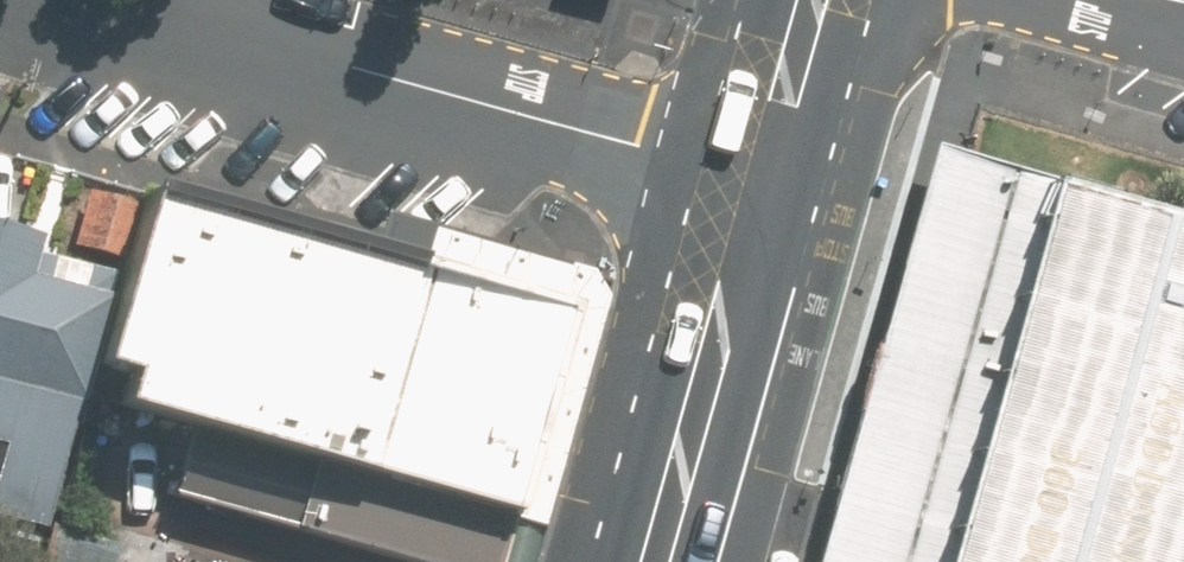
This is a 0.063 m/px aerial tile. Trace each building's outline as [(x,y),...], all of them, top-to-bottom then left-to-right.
[(933,151),(816,561),(1183,561),(1183,221),(933,151)] [(134,204),(93,193),(79,250),(120,260),(134,204)] [(546,314),(148,202),(92,399),(311,461),(490,511),(546,314)] [(44,527),(112,273),(33,252),(37,236),(0,227),(0,516),(44,527)] [(490,511),(311,461),(293,526),(423,561),(476,561),(490,511)]
